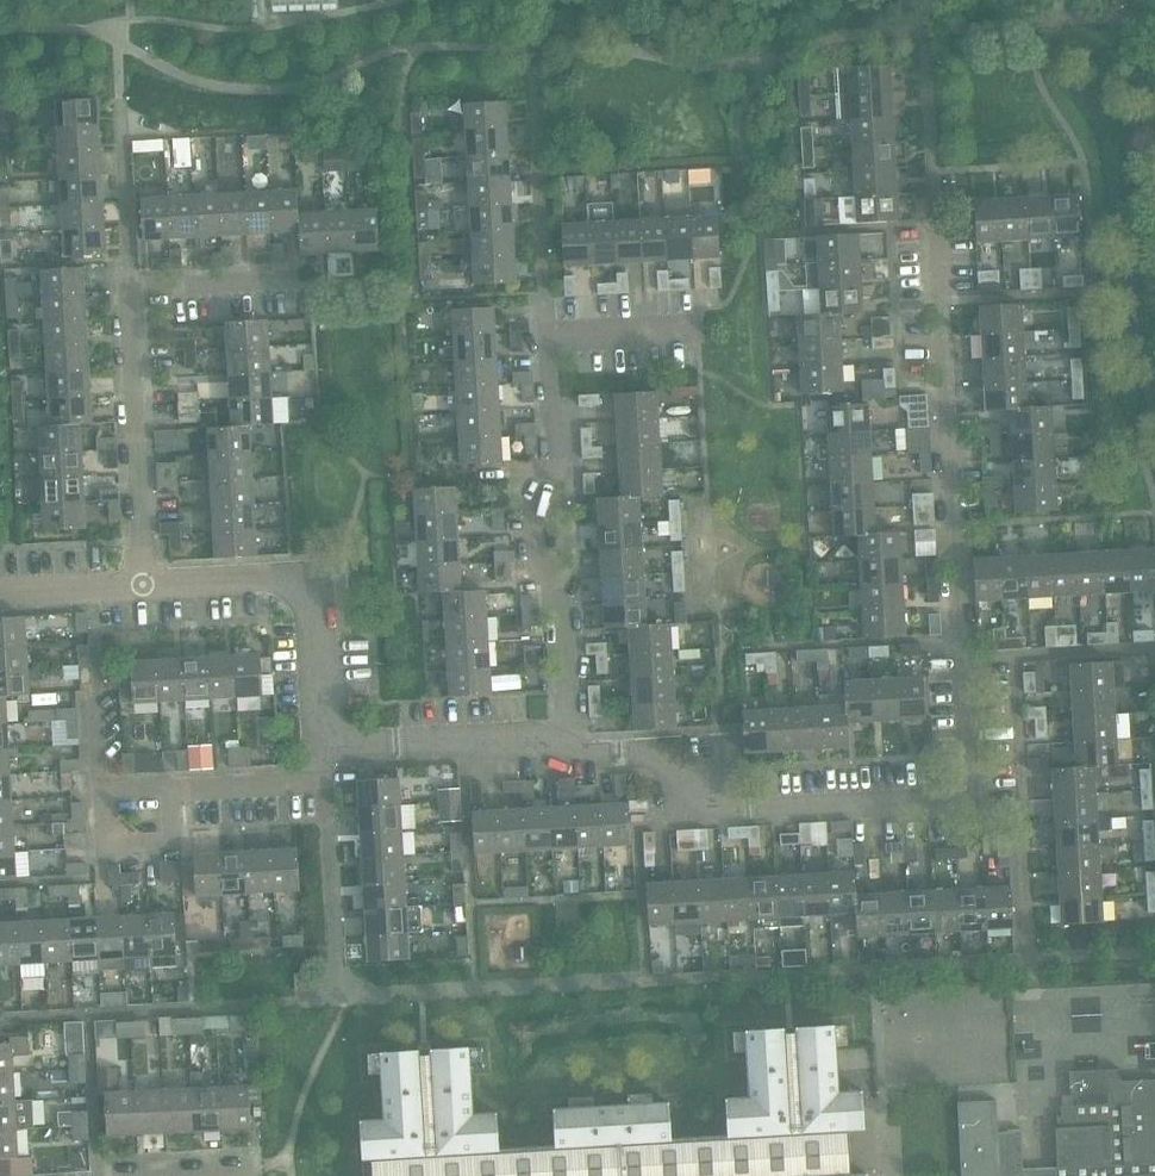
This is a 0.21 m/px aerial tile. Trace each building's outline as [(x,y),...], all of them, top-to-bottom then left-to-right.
[(834,69),(835,96),(890,92),(889,66),(834,69)] [(809,75),(798,76),(799,92),(799,98),(810,98),(809,75)] [(837,122),(851,121),(892,118),(890,92),(835,96),(837,122)] [(811,117),(810,98),(799,98),(800,117),(811,117)] [(55,102),(57,128),(99,125),(98,99),(55,102)] [(464,104),(466,130),(507,128),(505,102),(464,104)] [(411,113),(412,132),(423,132),(422,112),(411,113)] [(851,121),(853,147),(893,145),(892,118),(851,121)] [(57,128),(58,153),(101,150),(99,125),(57,128)] [(812,127),(801,127),(802,150),(813,149),(812,127)] [(466,130),(467,155),(508,153),(507,128),(466,130)] [(265,136),(247,137),(247,150),(252,151),(266,150),(265,136)] [(214,137),(205,137),(206,149),(215,148),(214,137)] [(412,139),(413,145),(413,159),(424,158),(424,138),(412,139)] [(895,170),(893,145),(853,147),(854,173),(895,170)] [(375,169),(375,158),(374,147),(348,149),(349,170),(375,169)] [(348,149),(323,151),(324,162),(324,172),(349,170),(348,149)] [(814,167),(813,149),(802,150),(803,167),(814,167)] [(58,153),(60,178),(102,176),(101,150),(58,153)] [(247,150),(243,151),(243,161),(253,161),(252,151),(247,150)] [(303,163),(324,162),(323,151),(302,152),(303,163)] [(467,155),(468,181),(510,178),(508,153),(467,155)] [(7,156),(0,156),(0,176),(8,176),(7,156)] [(425,178),(424,158),(413,159),(414,179),(425,178)] [(664,169),(663,170),(663,180),(678,180),(677,169),(664,169)] [(896,195),(895,170),(854,173),(856,197),(896,195)] [(60,178),(61,204),(104,201),(102,176),(60,178)] [(468,181),(470,206),(511,204),(510,178),(468,181)] [(804,180),(805,201),(816,200),(815,179),(804,180)] [(0,188),(0,208),(10,207),(9,188),(0,188)] [(297,188),(271,190),(273,231),(299,230),(298,213),(297,188)] [(271,190),(246,192),(248,233),(273,231),(271,190)] [(426,190),(415,190),(416,210),(427,210),(426,190)] [(246,192),(220,193),(222,234),(248,233),(246,192)] [(220,193),(194,195),(197,236),(222,234),(220,193)] [(194,195),(168,196),(171,237),(197,236),(194,195)] [(898,221),(896,195),(856,197),(857,223),(898,221)] [(1078,195),(1052,197),(1054,238),(1080,236),(1078,195)] [(144,239),(171,237),(168,196),(141,198),(144,239)] [(1052,197),(1026,198),(1029,239),(1054,238),(1052,197)] [(1026,198),(1001,200),(1003,241),(1029,239),(1026,198)] [(807,226),(823,225),(821,199),(816,200),(805,201),(807,226)] [(974,202),(975,216),(976,242),(1003,241),(1001,200),(974,202)] [(61,204),(63,229),(105,227),(104,201),(61,204)] [(470,206),(471,232),(512,230),(511,204),(470,206)] [(10,207),(0,208),(0,228),(11,227),(10,207)] [(377,208),(351,210),(353,251),(380,250),(377,208)] [(427,210),(416,210),(417,230),(428,230),(439,229),(438,209),(427,210)] [(351,210),(325,211),(328,253),(353,251),(351,210)] [(298,213),(299,230),(300,242),(301,254),(328,253),(325,211),(298,213)] [(693,258),(720,256),(717,215),(690,216),(693,258)] [(667,259),(693,258),(690,216),(665,218),(667,259)] [(641,261),(667,259),(665,218),(639,219),(641,261)] [(615,262),(641,261),(639,219),(613,221),(615,262)] [(590,264),(615,262),(613,221),(588,222),(590,264)] [(564,265),(590,264),(588,222),(562,224),(564,265)] [(64,256),(107,254),(105,227),(63,229),(64,256)] [(471,232),(473,258),(514,255),(512,230),(471,232)] [(816,236),(818,263),(860,261),(858,234),(816,236)] [(12,239),(1,240),(2,260),(12,260),(12,239)] [(764,240),(765,259),(777,259),(775,239),(764,240)] [(430,241),(418,241),(419,261),(431,261),(430,241)] [(273,244),(274,252),(274,263),(285,262),(284,243),(273,244)] [(222,247),(223,255),(223,266),(234,265),(233,246),(222,247)] [(171,250),(171,258),(172,269),(183,268),(182,249),(171,250)] [(255,253),(256,264),(274,263),(274,252),(255,253)] [(204,256),(204,267),(223,266),(223,255),(204,256)] [(516,282),(514,255),(473,258),(475,285),(516,282)] [(152,259),(153,270),(172,269),(171,258),(152,259)] [(432,281),(431,261),(419,261),(420,281),(432,281)] [(818,263),(804,263),(805,289),(819,288),(861,286),(860,261),(818,263)] [(42,269),(44,296),(85,293),(84,267),(42,269)] [(721,286),(720,268),(709,269),(710,287),(721,286)] [(1020,268),(1020,289),(1031,289),(1030,268),(1020,268)] [(1041,268),(1030,268),(1031,289),(1042,288),(1041,268)] [(778,270),(766,271),(767,292),(779,291),(778,270)] [(999,290),(998,281),(998,270),(977,271),(979,291),(999,290)] [(657,272),(658,290),(669,290),(668,279),(668,271),(657,272)] [(617,274),(617,282),(618,293),(629,292),(627,273),(617,274)] [(1062,276),(1063,287),(1076,286),(1084,285),(1084,275),(1062,276)] [(563,277),(565,296),(575,295),(574,276),(563,277)] [(16,278),(7,278),(8,298),(18,298),(16,278)] [(688,278),(668,279),(669,290),(688,288),(688,278)] [(598,283),(598,294),(618,293),(617,282),(598,283)] [(819,288),(820,314),(838,314),(862,313),(861,286),(819,288)] [(780,312),(779,291),(767,292),(768,312),(780,312)] [(44,296),(45,321),(87,318),(85,293),(44,296)] [(19,318),(18,298),(8,298),(9,318),(19,318)] [(979,307),(981,333),(1023,331),(1021,304),(979,307)] [(1067,307),(1068,328),(1079,327),(1078,306),(1067,307)] [(452,310),(454,337),(495,334),(494,308),(452,310)] [(797,316),(799,343),(839,340),(838,314),(820,314),(797,316)] [(892,336),(891,317),(880,318),(871,318),(873,338),(892,336)] [(45,321),(47,346),(88,344),(87,318),(45,321)] [(226,322),(227,348),(268,346),(267,320),(226,322)] [(521,332),(529,332),(529,321),(510,322),(510,333),(521,332)] [(1069,348),(1081,348),(1079,327),(1068,328),(1069,348)] [(20,329),(9,329),(11,349),(21,349),(20,329)] [(1023,333),(1023,331),(981,333),(982,359),(1024,356),(1024,344),(1035,343),(1034,332),(1023,333)] [(522,351),(521,332),(510,333),(511,352),(522,351)] [(497,360),(495,334),(454,337),(455,362),(497,360)] [(893,347),(892,336),(873,338),(873,348),(893,347)] [(176,349),(184,348),(195,348),(194,337),(175,338),(176,349)] [(841,366),(839,340),(799,343),(800,368),(841,366)] [(47,346),(48,372),(90,370),(88,344),(47,346)] [(227,348),(229,373),(270,371),(268,346),(227,348)] [(196,368),(195,348),(184,348),(185,368),(196,368)] [(22,369),(21,349),(11,349),(12,369),(22,369)] [(313,355),(303,356),(304,370),(314,369),(313,355)] [(982,359),(984,385),(1026,382),(1024,356),(982,359)] [(1070,359),(1071,378),(1082,378),(1081,358),(1070,359)] [(498,385),(497,360),(455,362),(456,388),(498,385)] [(842,392),(841,366),(800,368),(801,394),(842,392)] [(894,369),(883,369),(884,383),(885,396),(896,396),(895,389),(894,369)] [(48,372),(50,398),(91,395),(90,370),(48,372)] [(229,373),(230,399),(271,397),(270,371),(229,373)] [(513,384),(522,384),(532,383),(532,372),(512,373),(513,384)] [(1072,399),(1084,398),(1082,378),(1071,378),(1072,399)] [(23,380),(12,381),(14,401),(24,400),(23,380)] [(986,412),(1009,410),(1027,408),(1026,382),(984,385),(986,412)] [(523,403),(533,402),(532,383),(522,384),(523,403)] [(499,411),(498,385),(456,388),(458,413),(499,411)] [(696,385),(683,386),(683,389),(683,396),(697,395),(696,388),(696,385)] [(197,391),(178,392),(179,402),(198,401),(197,391)] [(614,393),(616,420),(659,417),(658,401),(657,391),(614,393)] [(423,393),(414,393),(414,406),(414,407),(424,406),(423,393)] [(599,406),(598,394),(578,396),(579,407),(599,406)] [(900,405),(907,411),(908,428),(928,427),(926,394),(899,396),(900,405)] [(81,423),(93,422),(91,395),(50,398),(52,425),(81,423)] [(271,397),(230,399),(232,426),(249,425),(273,423),(281,423),(288,423),(286,396),(271,397)] [(25,420),(24,400),(14,401),(15,420),(25,420)] [(199,421),(198,401),(179,402),(180,423),(199,421)] [(826,407),(827,434),(869,431),(867,404),(826,407)] [(1009,410),(1011,436),(1051,433),(1050,406),(1027,408),(1009,410)] [(501,436),(499,411),(458,413),(459,438),(501,436)] [(616,420),(617,445),(660,443),(659,417),(616,420)] [(82,450),(81,423),(52,425),(39,426),(41,453),(82,450)] [(516,435),(525,435),(535,434),(534,423),(515,424),(516,435)] [(698,423),(688,424),(688,435),(698,434),(698,423)] [(980,436),(989,436),(1000,435),(999,424),(979,425),(980,436)] [(251,452),(249,425),(232,426),(207,427),(209,454),(251,452)] [(591,427),(580,428),(581,448),(592,447),(591,427)] [(907,454),(918,453),(929,452),(928,427),(908,428),(905,428),(907,454)] [(175,440),(175,429),(155,430),(155,442),(175,440)] [(828,444),(818,445),(818,459),(829,458),(829,459),(870,457),(869,431),(827,434),(828,444)] [(1053,459),(1051,433),(1011,436),(1012,462),(1053,459)] [(526,454),(536,453),(535,434),(525,435),(526,454)] [(1001,454),(1000,435),(989,436),(990,455),(1001,454)] [(502,462),(501,436),(459,438),(461,464),(474,464),(502,462)] [(98,449),(107,449),(117,448),(117,437),(97,438),(98,449)] [(617,445),(618,471),(661,469),(660,443),(617,445)] [(601,447),(592,447),(581,448),(582,458),(601,457),(601,447)] [(108,468),(118,467),(117,448),(107,449),(108,468)] [(84,476),(82,450),(41,453),(42,478),(84,476)] [(252,478),(251,452),(209,454),(210,480),(252,478)] [(919,473),(931,473),(929,452),(918,453),(919,473)] [(871,483),(870,457),(829,459),(830,485),(871,483)] [(1054,484),(1053,459),(1012,462),(1014,487),(1054,484)] [(176,462),(156,463),(157,478),(177,477),(176,462)] [(618,471),(620,496),(638,495),(638,497),(663,496),(661,469),(618,471)] [(594,473),(583,474),(584,493),(595,493),(594,473)] [(85,501),(84,476),(42,478),(44,503),(85,501)] [(1002,476),(982,478),(983,489),(994,488),(1003,488),(1002,476)] [(178,493),(177,477),(157,478),(158,494),(178,493)] [(254,504),(252,478),(210,480),(212,506),(254,504)] [(873,508),(871,483),(830,485),(832,510),(873,508)] [(1056,511),(1054,484),(1014,487),(1015,513),(1056,511)] [(414,489),(415,516),(457,513),(455,486),(414,489)] [(101,499),(110,499),(120,498),(120,488),(100,489),(101,499)] [(995,507),(994,488),(983,489),(984,508),(995,507)] [(912,495),(912,506),(932,504),(932,494),(912,495)] [(640,522),(638,497),(638,495),(620,496),(597,498),(598,525),(640,522)] [(111,519),(121,518),(120,498),(110,499),(111,519)] [(504,510),(512,510),(512,498),(492,500),(492,511),(504,510)] [(668,500),(669,520),(681,520),(679,500),(668,500)] [(87,527),(85,501),(44,503),(45,530),(87,527)] [(255,529),(254,504),(212,506),(213,531),(255,529)] [(913,525),(933,524),(932,504),(912,506),(913,525)] [(874,533),(873,508),(832,510),(833,537),(857,535),(874,533)] [(505,529),(504,510),(492,511),(493,530),(505,529)] [(458,539),(457,513),(415,516),(417,541),(458,539)] [(671,540),(682,540),(681,520),(669,520),(671,540)] [(161,535),(170,534),(180,534),(180,522),(160,523),(161,535)] [(641,548),(640,522),(598,525),(599,550),(641,548)] [(257,555),(255,529),(213,531),(215,558),(257,555)] [(934,540),(934,530),(914,531),(914,541),(934,540)] [(899,532),(874,533),(857,535),(858,561),(901,559),(899,532)] [(182,552),(180,534),(170,534),(171,553),(182,552)] [(459,564),(458,539),(417,541),(418,567),(459,564)] [(642,573),(641,548),(599,550),(601,576),(642,573)] [(1128,551),(1131,592),(1154,590),(1154,554),(1154,549),(1128,551)] [(507,562),(515,561),(514,550),(494,551),(495,563),(507,562)] [(671,551),(673,571),(683,571),(682,551),(671,551)] [(1128,551),(1103,552),(1105,593),(1131,592),(1128,551)] [(1103,552),(1077,554),(1080,595),(1105,593),(1103,552)] [(1077,554),(1051,555),(1054,596),(1080,595),(1077,554)] [(1051,555),(1026,557),(1028,597),(1054,596),(1051,555)] [(1026,557),(1000,558),(1002,599),(1028,597),(1026,557)] [(1000,558),(973,560),(975,601),(1002,599),(1000,558)] [(902,584),(901,559),(858,561),(860,587),(902,584)] [(508,581),(507,562),(495,563),(496,582),(508,581)] [(925,563),(926,583),(937,582),(936,562),(925,563)] [(461,591),(459,564),(418,567),(420,593),(444,592),(461,591)] [(674,592),(684,591),(683,571),(673,571),(674,592)] [(644,599),(642,573),(601,576),(602,601),(644,599)] [(928,603),(938,602),(937,582),(926,583),(928,603)] [(903,610),(902,584),(860,587),(861,612),(903,610)] [(461,591),(444,592),(445,619),(487,617),(485,590),(461,591)] [(532,595),(521,595),(522,615),(533,614),(532,595)] [(645,625),(645,623),(644,599),(602,601),(604,627),(628,626),(645,625)] [(675,602),(676,623),(687,623),(686,602),(675,602)] [(905,636),(903,610),(861,612),(863,638),(905,636)] [(87,612),(76,612),(77,632),(88,631),(87,612)] [(542,614),(533,614),(522,615),(523,626),(543,625),(542,614)] [(930,635),(940,634),(939,614),(928,615),(930,635)] [(27,642),(25,616),(0,617),(0,644),(27,642)] [(488,642),(487,617),(445,619),(447,645),(488,642)] [(670,622),(645,623),(645,625),(628,626),(630,653),(671,650),(670,622)] [(1105,625),(1106,633),(1106,644),(1118,643),(1117,624),(1105,625)] [(1005,650),(1024,649),(1024,638),(1015,638),(1015,625),(1004,625),(1004,630),(1005,650)] [(1075,627),(1057,628),(1058,647),(1076,645),(1075,627)] [(1045,647),(1058,647),(1057,628),(1044,628),(1045,647)] [(994,650),(1005,650),(1004,630),(993,631),(994,650)] [(1133,632),(1133,642),(1153,641),(1152,631),(1133,632)] [(1086,634),(1087,645),(1106,644),(1106,633),(1086,634)] [(28,668),(27,642),(0,644),(0,669),(28,668)] [(490,667),(488,642),(447,645),(448,670),(490,667)] [(586,655),(595,654),(606,654),(605,643),(585,644),(586,655)] [(921,654),(920,644),(899,645),(900,656),(921,654)] [(78,645),(79,665),(90,664),(89,645),(78,645)] [(524,646),(525,665),(536,665),(535,646),(524,646)] [(889,657),(888,646),(868,647),(869,658),(889,657)] [(849,659),(869,658),(868,647),(848,648),(849,659)] [(679,659),(700,658),(700,648),(678,650),(679,659)] [(797,661),(817,661),(816,649),(796,650),(797,661)] [(828,669),(827,649),(816,649),(817,661),(817,670),(828,669)] [(673,676),(671,650),(630,653),(631,679),(673,676)] [(777,672),(776,651),(765,652),(766,664),(767,673),(777,672)] [(745,665),(766,664),(765,652),(745,653),(745,665)] [(236,696),(263,694),(261,672),(261,657),(260,654),(233,655),(236,696)] [(607,674),(606,654),(595,654),(597,674),(607,674)] [(210,697),(236,696),(233,655),(208,657),(210,697)] [(184,699),(210,697),(208,657),(182,658),(184,699)] [(271,657),(261,657),(261,672),(272,672),(271,657)] [(159,700),(184,699),(182,658),(157,660),(159,700)] [(133,702),(159,700),(157,660),(131,661),(133,702)] [(1070,665),(1072,691),(1112,688),(1112,687),(1124,687),(1123,662),(1111,663),(1070,665)] [(80,684),(91,683),(90,664),(79,665),(80,684)] [(545,664),(536,665),(525,665),(526,677),(546,675),(545,664)] [(680,665),(681,674),(706,673),(705,664),(680,665)] [(491,694),(490,667),(448,670),(450,696),(491,694)] [(0,669),(0,696),(6,696),(30,694),(29,680),(40,679),(39,668),(28,669),(28,668),(0,669)] [(1033,672),(1023,673),(1024,693),(1034,693),(1033,672)] [(674,702),(673,676),(631,679),(633,704),(674,702)] [(922,677),(895,678),(897,719),(924,718),(922,677)] [(895,678),(869,680),(872,721),(897,719),(895,678)] [(869,680),(843,681),(844,693),(844,704),(845,704),(846,722),(847,722),(872,721),(869,680)] [(599,686),(588,687),(589,706),(600,705),(599,686)] [(1072,691),(1073,716),(1114,713),(1112,688),(1072,691)] [(844,693),(819,695),(820,706),(822,747),(848,745),(847,722),(846,722),(845,704),(844,704),(844,693)] [(676,728),(674,702),(633,704),(634,730),(676,728)] [(608,705),(600,705),(589,706),(589,717),(609,716),(608,705)] [(797,748),(822,747),(820,706),(794,707),(797,748)] [(794,707),(768,709),(771,750),(797,748),(794,707)] [(1025,719),(1034,719),(1045,718),(1044,707),(1025,708),(1025,719)] [(24,722),(55,721),(66,720),(77,719),(76,708),(27,710),(28,717),(24,717),(24,722)] [(768,709),(742,710),(743,723),(744,752),(771,750),(768,709)] [(1073,716),(1075,741),(1115,738),(1114,713),(1073,716)] [(1046,737),(1045,718),(1034,719),(1035,738),(1046,737)] [(77,719),(66,720),(67,739),(78,739),(77,719)] [(7,723),(0,724),(0,750),(9,749),(7,723)] [(1075,741),(1076,767),(1093,768),(1117,766),(1115,738),(1075,741)] [(212,743),(187,745),(187,749),(188,769),(199,768),(214,768),(212,743)] [(250,745),(239,746),(240,766),(251,765),(250,745)] [(227,746),(229,767),(240,766),(239,746),(227,746)] [(9,749),(0,750),(0,775),(10,775),(9,749)] [(177,749),(178,770),(188,769),(187,749),(177,749)] [(122,752),(123,759),(124,773),(134,772),(133,752),(122,752)] [(1047,758),(1027,759),(1028,770),(1048,769),(1047,758)] [(71,771),(80,770),(79,760),(60,761),(61,771),(71,771)] [(1052,769),(1053,795),(1095,792),(1093,768),(1076,767),(1052,769)] [(1141,791),(1152,791),(1151,768),(1140,769),(1141,791)] [(72,792),(71,771),(61,771),(62,792),(72,792)] [(627,795),(625,774),(615,775),(616,795),(627,795)] [(10,775),(0,775),(0,801),(12,801),(10,775)] [(557,807),(549,808),(552,849),(577,848),(575,806),(576,806),(576,798),(574,798),(574,786),(573,777),(563,778),(555,778),(557,807)] [(358,780),(359,806),(399,804),(398,778),(358,780)] [(504,793),(522,792),(521,780),(503,782),(504,793)] [(534,800),(533,780),(521,780),(522,792),(522,801),(534,800)] [(483,803),(481,783),(470,783),(471,804),(483,803)] [(574,786),(574,798),(576,798),(593,797),(592,785),(574,786)] [(459,801),(459,789),(439,790),(439,802),(459,801)] [(1152,791),(1141,791),(1142,810),(1153,809),(1152,791)] [(1053,795),(1055,821),(1111,818),(1111,817),(1096,818),(1095,792),(1053,795)] [(12,801),(0,801),(0,827),(13,826),(12,801)] [(460,820),(459,801),(439,802),(440,821),(460,820)] [(70,804),(71,822),(83,822),(82,803),(73,803),(70,804)] [(630,845),(630,837),(628,803),(601,805),(603,846),(630,845)] [(359,806),(360,831),(401,829),(399,804),(359,806)] [(577,848),(603,846),(601,805),(576,806),(575,806),(577,848)] [(526,851),(552,849),(549,808),(523,809),(526,851)] [(501,853),(526,851),(523,809),(498,811),(501,853)] [(39,824),(52,823),(68,823),(67,813),(66,813),(66,811),(57,811),(57,813),(50,813),(50,814),(39,814),(39,824)] [(475,854),(501,853),(498,811),(472,813),(475,854)] [(1111,818),(1055,821),(1057,847),(1098,845),(1097,830),(1111,829),(1111,818)] [(1143,820),(1144,841),(1154,841),(1154,820),(1143,820)] [(832,833),(852,832),(852,821),(831,822),(832,833)] [(64,835),(84,834),(83,822),(71,822),(68,823),(52,823),(53,834),(64,833),(64,835)] [(813,847),(827,846),(825,823),(811,823),(813,847)] [(799,824),(800,834),(800,844),(811,844),(810,824),(799,824)] [(13,826),(0,827),(0,853),(15,852),(13,826)] [(729,839),(749,838),(748,827),(728,828),(729,839)] [(749,847),(760,847),(759,827),(748,827),(749,838),(749,847)] [(709,850),(707,829),(707,828),(697,829),(698,850),(709,850)] [(360,831),(362,857),(402,855),(401,829),(360,831)] [(676,830),(677,841),(678,852),(687,851),(697,851),(698,850),(697,829),(676,830)] [(450,833),(451,853),(462,852),(461,833),(450,833)] [(655,866),(655,853),(656,853),(655,833),(644,833),(646,866),(655,866)] [(781,846),(800,844),(800,834),(780,835),(781,846)] [(1008,836),(997,837),(998,857),(1009,856),(1008,836)] [(956,839),(956,849),(957,859),(967,859),(968,863),(982,862),(981,838),(956,839)] [(1154,862),(1154,841),(1144,841),(1145,862),(1154,862)] [(904,842),(884,843),(885,854),(887,853),(891,863),(905,862),(904,842)] [(914,842),(904,842),(905,862),(915,862),(914,842)] [(864,845),(853,845),(854,865),(865,865),(864,845)] [(1098,845),(1057,847),(1058,873),(1100,871),(1098,845)] [(273,891),(300,890),(297,849),(271,850),(273,891)] [(937,860),(957,859),(956,849),(936,850),(937,860)] [(247,893),(273,891),(271,850),(245,852),(247,893)] [(709,850),(698,850),(699,862),(709,861),(709,850)] [(697,851),(687,851),(688,862),(697,862),(697,851)] [(15,852),(0,853),(0,879),(16,878),(15,852)] [(222,894),(247,893),(245,852),(220,853),(222,894)] [(452,872),(463,872),(462,852),(451,853),(452,872)] [(196,896),(222,894),(220,853),(193,855),(196,896)] [(362,857),(363,883),(404,881),(402,855),(362,857)] [(183,881),(182,862),(159,864),(160,882),(183,881)] [(86,874),(85,863),(66,864),(66,875),(86,874)] [(108,885),(120,884),(119,866),(107,867),(108,885)] [(1100,871),(1058,873),(1060,899),(1101,897),(1100,871)] [(138,872),(119,873),(120,884),(138,883),(138,872)] [(830,915),(856,913),(856,896),(855,872),(828,873),(830,915)] [(804,916),(830,915),(828,873),(802,875),(804,916)] [(1147,893),(1154,892),(1154,873),(1146,873),(1147,893)] [(778,918),(804,916),(802,875),(776,876),(778,918)] [(753,919),(778,918),(776,876),(750,878),(753,919)] [(727,921),(753,919),(750,878),(724,879),(727,921)] [(701,922),(727,921),(724,879),(698,881),(701,922)] [(363,883),(365,909),(405,906),(404,881),(363,883)] [(580,881),(562,881),(563,894),(581,893),(580,881)] [(698,881),(673,882),(676,924),(676,935),(702,933),(701,922),(698,881)] [(649,925),(676,924),(673,882),(647,884),(649,925)] [(452,884),(454,905),(465,904),(464,884),(452,884)] [(80,905),(79,886),(67,887),(68,897),(68,906),(80,905)] [(49,898),(68,897),(67,887),(49,888),(49,898)] [(986,930),(1013,928),(1011,887),(984,889),(986,930)] [(15,900),(14,889),(0,890),(0,901),(15,900)] [(27,908),(26,889),(14,889),(15,900),(16,909),(27,908)] [(960,931),(986,930),(984,889),(958,890),(960,931)] [(935,933),(960,931),(958,890),(933,892),(935,933)] [(909,934),(935,933),(933,892),(907,893),(909,934)] [(1154,912),(1154,892),(1147,893),(1148,912),(1154,912)] [(884,936),(909,934),(907,893),(882,894),(884,936)] [(856,913),(857,935),(857,937),(884,936),(882,894),(856,896),(856,913)] [(1060,899),(1061,925),(1103,923),(1101,897),(1060,899)] [(455,925),(467,924),(465,904),(454,905),(455,925)] [(405,906),(365,909),(366,935),(407,932),(421,931),(420,906),(405,906)] [(150,956),(151,967),(177,965),(177,955),(174,914),(147,916),(150,956)] [(124,957),(150,956),(147,916),(121,917),(124,957)] [(98,959),(124,957),(121,917),(95,918),(98,959)] [(72,960),(98,959),(95,918),(69,920),(72,960)] [(46,962),(72,960),(69,920),(44,921),(46,962)] [(20,963),(46,962),(44,921),(18,923),(20,963)] [(231,939),(232,950),(251,949),(250,937),(250,921),(239,921),(240,938),(231,939)] [(20,963),(18,923),(0,924),(0,964),(20,963)] [(368,961),(408,959),(407,932),(366,935),(368,961)] [(303,935),(283,936),(283,947),(304,946),(303,935)] [(270,936),(250,937),(251,949),(271,948),(270,936)] [(468,956),(467,936),(455,937),(457,957),(468,956)] [(198,940),(199,952),(219,951),(219,939),(198,940)] [(807,950),(782,951),(783,968),(808,966),(807,950)] [(700,954),(683,955),(684,967),(701,967),(700,954)] [(770,957),(755,958),(756,968),(771,967),(770,957)] [(664,960),(653,960),(653,973),(665,973),(664,960)] [(306,990),(305,972),(294,972),(295,991),(306,990)] [(188,987),(178,988),(179,1003),(189,1002),(188,987)] [(114,1006),(128,1005),(128,997),(114,998),(114,1006)] [(48,1000),(37,1000),(38,1011),(48,1010),(48,1000)] [(216,1016),(217,1028),(232,1027),(232,1031),(246,1031),(245,1016),(230,1017),(230,1015),(216,1016)] [(188,1019),(189,1034),(203,1033),(203,1028),(217,1028),(216,1016),(203,1016),(203,1018),(188,1019)] [(96,1020),(96,1033),(118,1032),(118,1037),(131,1037),(131,1021),(116,1022),(116,1019),(96,1020)] [(189,1034),(188,1019),(175,1019),(175,1034),(189,1034)] [(131,1021),(131,1037),(147,1036),(146,1021),(131,1021)] [(867,1173),(850,1174),(847,1129),(864,1128),(862,1091),(838,1092),(834,1025),(797,1027),(797,1032),(784,1032),(784,1028),(745,1030),(748,1096),(725,1097),(727,1134),(723,1135),(672,1138),(669,1101),(653,1102),(653,1093),(628,1094),(629,1104),(594,1105),(593,1097),(569,1098),(569,1107),(553,1108),(554,1145),(499,1148),(497,1111),(473,1112),(470,1068),(483,1067),(482,1046),(380,1052),(384,1119),(360,1121),(362,1158),(363,1175),(867,1175),(867,1173)] [(13,1056),(30,1056),(29,1037),(11,1038),(11,1043),(0,1044),(0,1072),(14,1072),(13,1056)] [(257,1043),(244,1044),(244,1058),(258,1057),(257,1043)] [(69,1055),(70,1069),(86,1069),(86,1054),(69,1055)] [(99,1094),(105,1093),(107,1135),(136,1134),(134,1091),(119,1092),(118,1068),(98,1069),(99,1094)] [(70,1084),(87,1083),(86,1069),(70,1069),(70,1084)] [(1121,1082),(1120,1070),(1118,1070),(1118,1072),(1071,1074),(1071,1072),(1069,1072),(1071,1107),(1075,1107),(1075,1116),(1056,1117),(1057,1128),(1055,1128),(1057,1168),(1024,1169),(1021,1129),(1008,1130),(1008,1132),(998,1133),(996,1100),(958,1102),(962,1175),(1154,1175),(1154,1080),(1121,1082)] [(14,1072),(0,1072),(0,1101),(15,1100),(14,1072)] [(191,1072),(191,1088),(193,1131),(222,1130),(220,1087),(204,1087),(203,1072),(191,1072)] [(220,1087),(222,1130),(251,1128),(250,1104),(249,1085),(220,1087)] [(259,1085),(249,1085),(250,1104),(260,1103),(259,1085)] [(193,1131),(191,1088),(163,1089),(165,1132),(193,1131)] [(165,1132),(163,1089),(134,1091),(136,1134),(165,1132)] [(18,1129),(34,1128),(32,1100),(15,1100),(0,1101),(0,1130),(16,1129),(18,1129)] [(72,1113),(72,1126),(89,1125),(88,1112),(72,1113)] [(72,1113),(58,1113),(59,1127),(72,1126),(72,1113)] [(73,1141),(89,1140),(89,1125),(72,1126),(73,1141)] [(0,1130),(0,1175),(8,1175),(35,1175),(35,1157),(17,1158),(16,1129),(0,1130)] [(86,1152),(73,1153),(74,1168),(87,1168),(86,1152)]
